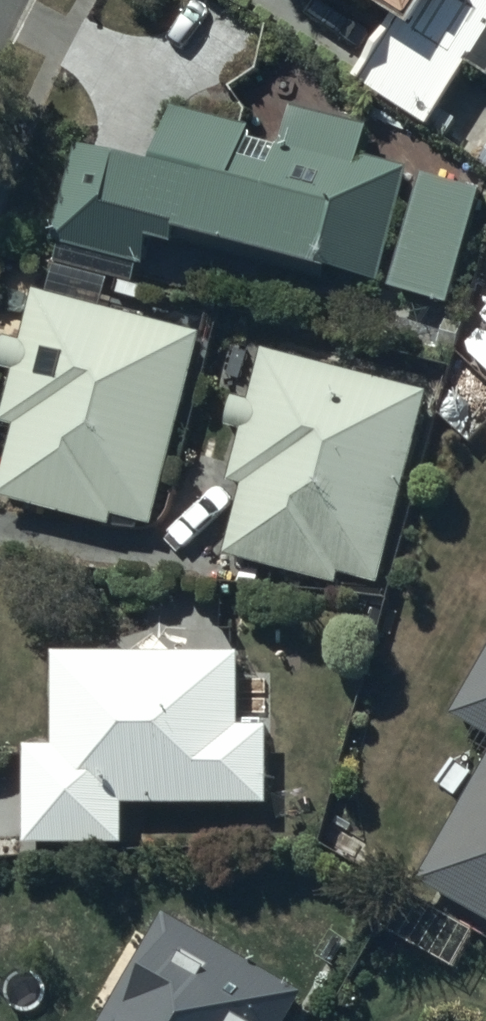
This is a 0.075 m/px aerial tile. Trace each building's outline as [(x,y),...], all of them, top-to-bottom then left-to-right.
[(471,79),(485,89),(485,0),(303,0),(336,23),(345,9),(389,40),(356,87),(430,138),(471,79)] [(162,184),(82,163),(59,249),(146,273),(150,256),(178,263),(180,256),(325,294),(380,293),(410,181),(359,167),(367,139),(293,119),(282,160),(251,151),(254,141),(178,121),(162,184)] [(482,201),(423,185),(392,299),(450,315),(482,201)] [(38,301),(25,355),(9,351),(2,379),(17,383),(3,435),(17,438),(0,505),(0,508),(114,536),(116,527),(153,536),(201,342),(38,301)] [(427,404),(267,365),(254,415),(237,411),(230,439),(243,442),(231,494),(244,497),(227,568),(339,595),(341,584),(381,593),(427,404)] [(126,858),(126,816),(270,817),(270,736),(242,736),(242,664),(218,663),(218,658),(182,658),(182,663),(82,662),(82,661),(60,661),(60,662),(55,662),(54,755),(27,755),(27,857),(126,858)] [(452,728),(485,748),(485,669),(452,728)] [(419,894),(485,932),(485,776),(419,894)] [(164,922),(109,1020),(293,1020),(305,999),(164,922)]
